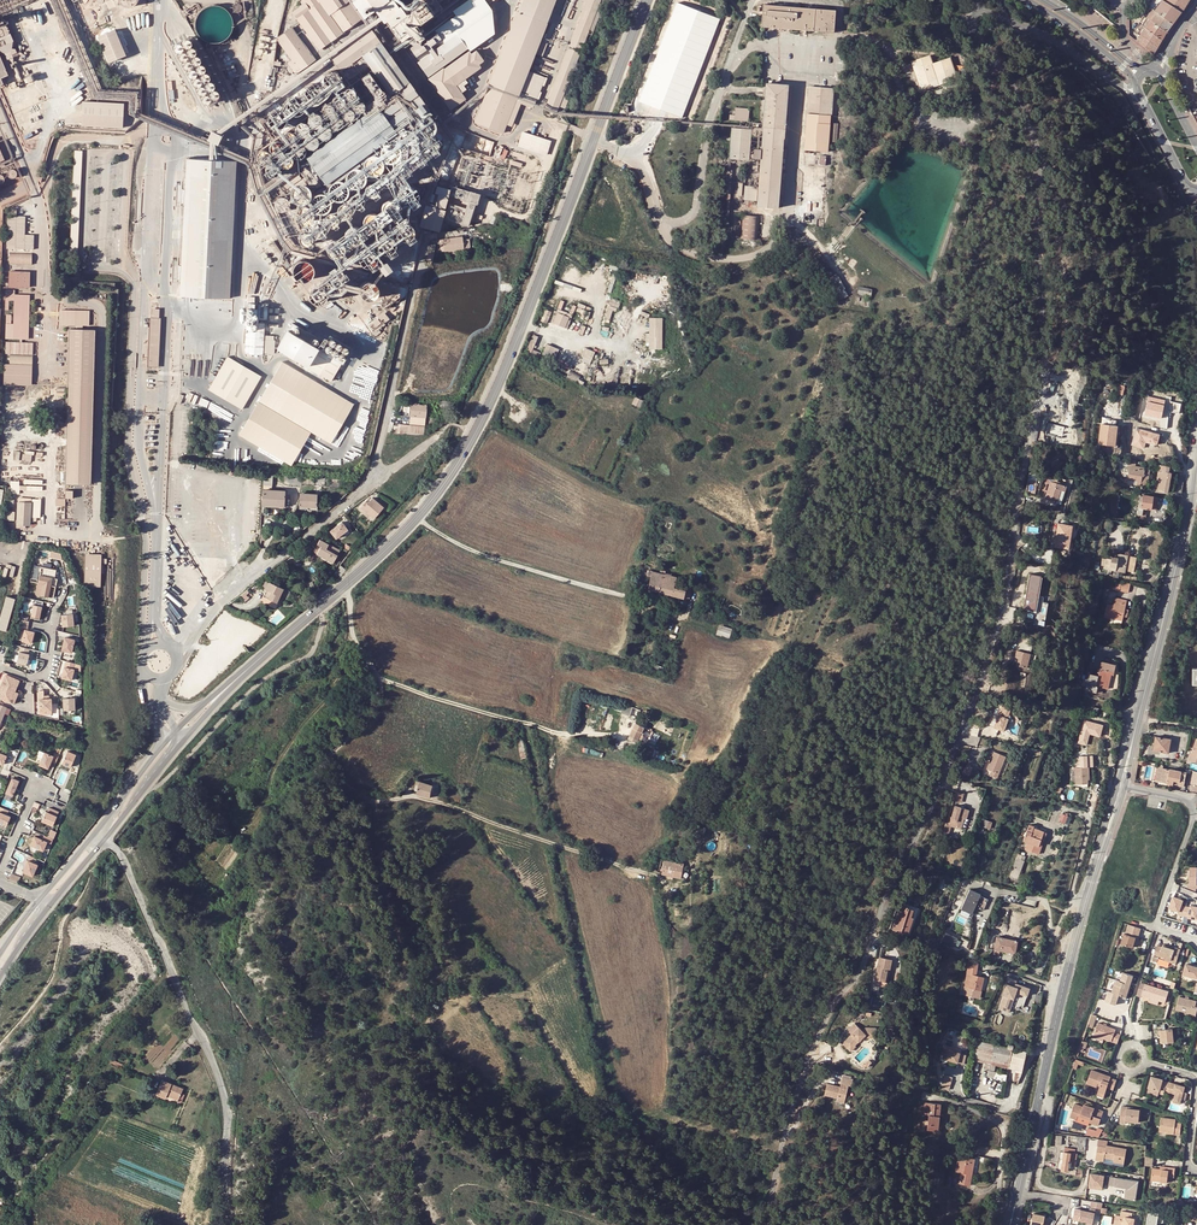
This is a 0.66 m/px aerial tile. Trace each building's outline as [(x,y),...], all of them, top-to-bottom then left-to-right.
[(362,20),(348,0),(301,0),(303,4),(292,12),(319,50),(362,20)] [(390,0),(353,0),(364,16),(376,7),(377,9),(390,0)] [(546,23),(555,0),(522,0),(518,12),(546,23)] [(588,34),(592,36),(606,0),(602,0),(588,34)] [(1149,7),(1152,9),(1154,11),(1157,13),(1171,22),(1179,11),(1164,1),(1163,0),(1153,0),(1149,7)] [(1164,1),(1179,11),(1181,12),(1188,0),(1165,0),(1164,1)] [(238,3),(236,3),(235,3),(234,4),(234,5),(233,5),(233,7),(232,8),(233,9),(233,10),(234,11),(234,12),(235,12),(236,12),(238,13),(239,12),(240,12),(241,11),(242,10),(242,9),(242,8),(242,7),(242,6),(241,5),(241,4),(240,3),(239,3),(238,3)] [(42,18),(55,15),(52,5),(39,9),(42,18)] [(200,12),(199,13),(197,15),(196,17),(196,19),(195,21),(195,24),(195,26),(195,28),(196,30),(197,32),(198,34),(199,36),(200,38),(202,39),(204,41),(206,42),(208,43),(210,43),(212,43),(214,43),(217,43),(219,43),(221,42),(223,41),(225,40),(226,39),(228,37),(229,35),(230,34),(231,32),(232,30),(232,27),(233,25),(233,23),(232,21),(232,19),(231,17),(230,15),(229,13),(228,11),(226,10),(224,8),(222,7),(220,6),(218,6),(216,6),(214,5),(211,6),(209,6),(207,7),(205,8),(203,9),(201,10),(200,12)] [(800,30),(834,33),(835,29),(836,14),(827,13),(827,10),(764,5),(762,27),(800,30)] [(1150,20),(1151,21),(1166,32),(1167,31),(1172,24),(1171,22),(1157,13),(1154,11),(1152,9),(1146,18),(1150,20)] [(1172,24),(1181,12),(1179,11),(1171,22),(1172,24)] [(517,97),(527,71),(534,54),(539,41),(546,23),(518,12),(474,123),(503,134),(517,97)] [(1141,25),(1145,28),(1161,40),(1165,34),(1166,32),(1151,21),(1150,20),(1146,18),(1141,25)] [(292,28),(278,37),(277,41),(290,60),(287,63),(295,75),(316,60),(308,49),(307,49),(292,28)] [(340,71),(363,55),(372,69),(391,96),(293,165),(312,192),(428,109),(371,28),(330,57),(340,71)] [(1142,32),(1140,35),(1157,47),(1161,40),(1145,28),(1142,32)] [(444,43),(435,29),(409,48),(418,62),(444,43)] [(116,30),(98,38),(109,64),(126,57),(116,30)] [(467,48),(457,34),(444,43),(418,62),(417,62),(427,76),(467,48)] [(1157,47),(1140,35),(1136,41),(1153,54),(1157,47)] [(199,39),(181,44),(185,60),(190,59),(195,78),(202,77),(204,82),(208,81),(209,84),(215,83),(208,62),(211,61),(206,45),(201,46),(199,39)] [(844,50),(837,49),(836,61),(843,61),(844,50)] [(463,85),(467,82),(465,79),(481,68),(479,64),(483,61),(476,50),(471,53),(469,51),(444,69),(443,68),(428,78),(450,109),(466,99),(461,93),(466,89),(463,85)] [(4,85),(1,79),(8,76),(0,55),(0,86),(4,85)] [(929,55),(912,61),(921,90),(956,78),(950,58),(932,64),(929,55)] [(327,71),(326,72),(325,73),(324,74),(324,75),(323,77),(323,78),(323,80),(323,81),(323,83),(324,84),(325,85),(326,86),(327,87),(329,88),(330,88),(332,88),(333,88),(335,88),(336,87),(338,86),(340,85),(340,83),(341,82),(341,80),(341,79),(341,77),(341,76),(340,74),(339,73),(338,72),(337,71),(336,70),(334,70),(333,70),(331,70),(330,70),(328,71),(327,71)] [(527,71),(517,97),(535,104),(546,78),(527,71)] [(309,85),(308,86),(307,86),(306,87),(306,88),(305,90),(305,91),(305,93),(305,94),(305,96),(306,97),(307,99),(308,100),(309,101),(311,101),(312,102),(314,102),(315,102),(317,101),(318,101),(319,100),(321,99),(321,98),(322,97),(323,95),(323,94),(323,92),(323,91),(323,89),(322,88),(321,86),(320,85),(319,84),(318,84),(316,83),(315,83),(313,83),(312,83),(310,84),(309,85)] [(754,159),(761,159),(757,207),(779,208),(789,84),(767,83),(762,149),(755,149),(754,159)] [(834,88),(810,86),(807,112),(832,114),(834,88)] [(346,88),(345,89),(345,90),(344,91),(343,92),(343,93),(343,94),(343,96),(344,97),(344,98),(345,99),(346,99),(347,100),(349,100),(350,100),(351,100),(352,99),(354,98),(355,97),(355,95),(356,94),(356,93),(355,92),(355,91),(354,90),(353,89),(352,88),(351,88),(349,87),(348,87),(347,88),(346,88)] [(335,96),(334,97),(333,98),(332,100),(332,101),(332,102),(332,103),(333,104),(334,106),(336,107),(337,108),(338,108),(339,108),(340,108),(342,107),(344,105),(344,104),(345,103),(345,102),(345,101),(345,99),(344,98),(343,97),(342,96),(341,96),(340,95),(339,95),(337,95),(336,96),(335,96)] [(290,97),(289,98),(289,99),(288,100),(287,101),(287,103),(286,104),(286,106),(287,107),(287,109),(288,110),(289,111),(290,112),(291,113),(292,114),(294,114),(295,115),(297,115),(298,114),(300,114),(301,113),(302,112),(303,111),(304,110),(304,108),(305,107),(305,105),(305,103),(304,102),(304,100),(303,99),(302,98),(301,97),(299,96),(298,96),(296,96),(295,96),(293,96),(292,97),(290,97)] [(355,101),(354,102),(353,103),(353,104),(352,106),(352,107),(352,108),(353,109),(354,110),(355,111),(356,112),(357,113),(358,113),(359,113),(361,112),(362,112),(363,111),(364,110),(364,109),(365,108),(365,106),(365,105),(365,104),(364,103),(363,102),(362,101),(361,100),(360,100),(359,100),(357,100),(356,101),(355,101)] [(324,104),(323,105),(322,106),(321,107),(321,109),(321,110),(321,111),(322,112),(323,113),(323,114),(325,115),(326,116),(327,116),(328,116),(329,116),(331,115),(333,113),(333,112),(334,111),(334,110),(334,109),(334,107),(333,106),(332,105),(331,104),(330,104),(329,103),(328,103),(326,103),(325,103),(324,104)] [(122,106),(98,105),(80,104),(79,121),(121,123),(122,106)] [(344,109),(343,110),(342,111),(342,112),(342,113),(342,115),(342,116),(342,117),(343,118),(344,119),(345,120),(346,120),(347,120),(349,120),(350,120),(351,120),(352,119),(353,118),(354,117),(354,115),(354,114),(354,113),(354,112),(353,111),(353,110),(352,109),(350,108),(349,108),(348,108),(347,108),(345,108),(344,109)] [(736,115),(731,115),(730,120),(735,120),(735,121),(750,122),(751,109),(737,108),(736,115)] [(272,111),(271,112),(270,114),(269,115),(268,116),(268,118),(268,120),(268,121),(269,123),(270,124),(271,126),(273,127),(274,128),(275,128),(277,128),(278,128),(280,128),(281,127),(282,127),(284,126),(285,125),(286,123),(286,122),(287,120),(287,119),(287,117),(286,116),(285,114),(285,113),(284,112),(282,111),(281,110),(280,110),(278,110),(276,110),(275,110),(274,110),(272,111)] [(311,114),(310,115),(309,116),(308,118),(308,119),(308,120),(308,121),(309,122),(309,124),(310,124),(311,125),(312,126),(314,126),(315,126),(316,126),(317,125),(319,123),(320,122),(320,121),(321,120),(321,119),(320,117),(320,116),(319,115),(318,114),(317,114),(316,113),(314,113),(313,113),(312,114),(311,114)] [(805,147),(802,147),(802,150),(828,152),(831,115),(807,114),(805,147)] [(334,117),(333,118),(332,119),(331,120),(331,121),(331,123),(331,124),(332,125),(332,126),(333,127),(334,128),(336,128),(337,128),(338,128),(339,128),(340,128),(342,127),(343,126),(343,125),(344,123),(344,122),(344,121),(343,120),(343,119),(342,118),(341,117),(340,116),(339,116),(337,116),(336,116),(335,116),(334,117)] [(433,122),(432,121),(432,120),(431,119),(429,118),(428,117),(426,117),(425,117),(423,117),(421,117),(420,118),(419,118),(417,119),(416,120),(415,122),(415,123),(414,125),(414,126),(414,128),(414,130),(415,131),(416,132),(417,134),(418,135),(419,136),(421,136),(422,137),(424,137),(425,137),(427,136),(429,136),(431,134),(432,133),(433,131),(434,130),(434,128),(434,127),(434,125),(434,124),(433,122)] [(299,123),(298,124),(297,125),(296,126),(296,128),(296,129),(296,130),(297,131),(297,132),(298,133),(299,134),(300,135),(302,135),(303,135),(304,135),(305,134),(307,132),(308,131),(308,130),(309,129),(309,128),(308,126),(308,125),(307,124),(306,123),(305,123),(304,122),(302,122),(301,122),(300,123),(299,123)] [(320,126),(319,127),(318,128),(318,129),(318,131),(317,132),(318,133),(318,134),(319,135),(320,136),(321,137),(322,138),(323,138),(325,138),(326,137),(327,137),(328,136),(329,135),(330,134),(330,133),(330,131),(330,130),(330,129),(329,128),(328,127),(327,126),(326,125),(325,125),(324,125),(323,125),(321,126),(320,126)] [(752,129),(732,128),(730,159),(749,160),(752,129)] [(416,135),(415,133),(414,132),(413,131),(412,130),(411,130),(409,129),(407,129),(406,129),(404,129),(403,130),(401,131),(400,132),(399,133),(398,134),(397,136),(397,137),(397,139),(397,140),(397,142),(398,143),(398,145),(399,146),(401,147),(402,148),(403,149),(405,149),(407,149),(408,149),(410,149),(411,148),(414,146),(415,145),(416,144),(416,142),(417,141),(417,139),(417,138),(416,136),(416,135)] [(206,141),(209,142),(214,144),(217,146),(222,136),(220,135),(214,133),(211,131),(206,141)] [(286,132),(285,133),(284,134),(283,135),(283,137),(283,138),(283,139),(284,140),(284,141),(285,142),(286,143),(288,144),(289,144),(290,144),(291,144),(292,143),(294,141),(295,140),(296,139),(296,138),(296,137),(295,135),(295,134),(294,133),(293,132),(292,132),(291,131),(290,131),(288,131),(287,132),(286,132)] [(529,136),(525,135),(521,145),(551,155),(554,145),(550,143),(552,139),(531,131),(529,136)] [(307,136),(306,137),(306,138),(305,139),(305,140),(305,142),(305,143),(305,144),(306,145),(307,146),(308,147),(309,147),(310,148),(312,148),(313,147),(314,147),(315,146),(316,145),(317,144),(317,143),(317,141),(317,140),(317,139),(316,138),(316,137),(315,136),(313,135),(312,135),(311,135),(310,135),(309,135),(307,136)] [(273,142),(272,143),(271,144),(271,145),(270,147),(270,148),(270,149),(271,150),(272,151),(273,152),(274,153),(275,153),(276,154),(277,154),(279,153),(280,153),(282,151),(282,150),(283,149),(283,148),(283,146),(283,145),(282,144),(281,143),(280,142),(279,141),(278,141),(277,141),(276,141),(274,141),(273,142)] [(398,148),(398,146),(397,146),(396,144),(395,144),(393,143),(392,142),(390,142),(388,142),(387,142),(385,143),(384,144),(383,145),(381,146),(381,147),(380,149),(379,150),(379,152),(379,153),(380,155),(380,157),(381,158),(382,159),(383,160),(385,161),(386,162),(388,162),(389,162),(391,162),(392,162),(394,161),(396,160),(397,158),(398,157),(399,155),(399,154),(399,152),(399,151),(399,149),(398,148)] [(295,145),(294,146),(294,147),(293,148),(293,149),(292,150),(292,151),(292,153),(293,154),(294,155),(295,156),(296,156),(297,157),(298,157),(299,157),(300,157),(302,156),(303,155),(304,154),(304,153),(305,152),(305,151),(305,150),(305,148),(304,147),(303,146),(302,145),(301,145),(300,144),(299,144),(297,144),(296,145),(295,145)] [(261,151),(260,152),(259,152),(258,153),(258,154),(258,156),(258,157),(258,158),(258,159),(259,160),(260,161),(261,162),(262,163),(264,163),(265,163),(266,162),(267,162),(269,160),(270,159),(270,158),(270,157),(270,155),(270,154),(270,153),(269,152),(268,151),(267,151),(266,150),(264,150),(263,150),(262,150),(261,151)] [(68,271),(76,271),(82,151),(75,151),(68,271)] [(282,154),(281,155),(280,156),(280,158),(279,159),(279,160),(280,161),(280,163),(281,164),(282,165),(283,165),(284,166),(285,166),(286,166),(288,166),(289,165),(290,164),(291,163),(292,162),(292,161),(292,160),(292,158),(292,157),(291,156),(290,155),(289,154),(288,154),(287,153),(286,153),(284,153),(283,154),(282,154)] [(820,160),(816,160),(815,167),(828,168),(829,154),(820,153),(820,160)] [(381,160),(380,159),(380,158),(378,157),(377,156),(376,155),(374,155),(373,155),(371,155),(369,155),(368,155),(366,156),(365,157),(364,158),(363,160),(363,161),(362,163),(362,164),(362,166),(362,167),(363,169),(364,170),(365,172),(366,173),(367,174),(369,174),(370,175),(372,175),(373,175),(375,174),(376,174),(379,172),(380,171),(381,169),(381,168),(382,166),(382,165),(382,163),(382,162),(381,160)] [(237,162),(213,161),(209,160),(186,159),(179,297),(229,299),(237,162)] [(269,164),(268,165),(267,166),(266,167),(266,168),(266,170),(266,171),(267,172),(267,173),(268,174),(269,175),(270,175),(272,175),(273,175),(274,175),(275,175),(277,174),(278,173),(278,172),(279,170),(279,169),(279,168),(278,167),(278,165),(277,164),(276,164),(275,163),(274,163),(272,163),(271,163),(270,163),(269,164)] [(344,177),(344,178),(344,179),(344,181),(345,182),(346,184),(347,185),(348,186),(349,187),(351,188),(353,188),(354,188),(356,188),(357,188),(359,187),(361,187),(362,186),(363,185),(364,183),(365,182),(365,180),(366,178),(365,176),(365,174),(364,173),(364,171),(362,170),(361,169),(360,168),(358,167),(357,167),(355,167),(353,167),(352,167),(350,168),(349,168),(347,169),(346,171),(345,172),(345,174),(344,175),(344,177)] [(8,172),(8,173),(8,174),(8,175),(8,176),(9,177),(10,178),(11,178),(12,179),(13,178),(14,178),(15,178),(16,177),(17,176),(17,175),(17,173),(17,172),(17,171),(16,170),(15,170),(14,169),(13,169),(12,169),(11,169),(10,170),(9,170),(8,171),(8,172)] [(385,173),(384,173),(383,173),(382,174),(381,175),(380,176),(380,177),(380,179),(380,180),(380,181),(381,182),(381,183),(382,184),(383,185),(385,185),(386,185),(388,185),(389,185),(390,184),(391,183),(392,182),(392,181),(392,180),(392,179),(392,177),(392,176),(391,175),(390,174),(389,173),(388,173),(387,173),(385,173)] [(346,186),(345,185),(345,184),(344,183),(343,182),(341,181),(340,181),(338,181),(336,181),(335,181),(333,181),(332,182),(331,183),(329,184),(329,186),(328,187),(327,189),(327,190),(327,192),(328,194),(328,195),(329,196),(330,198),(331,199),(333,200),(334,200),(336,201),(337,201),(339,201),(340,200),(342,200),(344,198),(345,197),(346,195),(347,194),(347,192),(347,191),(347,189),(347,188),(346,186)] [(292,186),(291,187),(291,188),(290,190),(290,191),(290,193),(290,194),(290,196),(291,198),(292,199),(293,200),(295,202),(297,203),(298,203),(300,203),(301,203),(303,203),(304,202),(306,201),(308,199),(309,198),(309,196),(310,195),(310,193),(310,191),(309,190),(309,188),(308,187),(307,186),(306,185),(304,184),(303,183),(301,183),(300,183),(298,183),(296,184),(295,184),(294,185),(292,186)] [(372,184),(371,184),(369,184),(368,185),(367,186),(367,187),(366,188),(366,190),(366,191),(366,192),(367,193),(368,194),(369,195),(370,196),(371,196),(372,196),(374,196),(375,196),(376,195),(377,194),(378,193),(378,192),(379,191),(379,189),(379,188),(378,187),(377,186),(377,185),(375,184),(374,184),(373,184),(372,184)] [(758,187),(745,185),(744,199),(757,200),(758,187)] [(400,191),(400,193),(399,194),(399,196),(399,198),(400,199),(400,200),(401,202),(402,203),(404,204),(406,205),(408,205),(409,205),(411,205),(412,204),(414,204),(415,203),(416,201),(417,200),(417,199),(418,197),(418,196),(418,194),(417,193),(417,191),(416,190),(415,189),(414,188),(412,187),(411,187),(409,186),(408,186),(406,187),(405,187),(404,188),(402,189),(401,190),(400,191)] [(444,218),(468,226),(475,204),(476,205),(480,194),(470,191),(469,192),(451,186),(448,195),(468,202),(466,209),(449,203),(444,218)] [(328,198),(327,196),(325,195),(324,194),(323,194),(321,193),(319,193),(318,193),(316,194),(315,194),(313,195),(312,196),(311,197),(310,199),(310,200),(310,202),(309,203),(310,205),(310,207),(311,208),(312,209),(313,211),(314,212),(316,213),(317,213),(319,213),(320,213),(322,213),(324,212),(325,212),(326,211),(327,210),(328,208),(329,207),(329,205),(330,204),(330,202),(329,200),(329,199),(328,198)] [(356,194),(355,194),(353,195),(352,196),(351,197),(351,198),(350,199),(350,200),(350,201),(351,203),(351,204),(352,205),(353,206),(354,206),(355,207),(356,207),(358,207),(359,206),(360,206),(361,205),(362,204),(363,202),(363,201),(363,200),(363,199),(362,198),(362,196),(361,196),(360,195),(358,194),(357,194),(356,194)] [(275,199),(274,200),(273,201),(273,202),(273,204),(273,205),(274,207),(274,208),(275,209),(276,210),(278,211),(279,211),(280,211),(282,211),(283,211),(285,211),(286,210),(287,209),(288,208),(289,205),(289,204),(289,202),(289,201),(288,200),(287,199),(286,197),(285,197),(284,196),(282,196),(281,196),(279,196),(278,196),(277,197),(276,198),(275,199)] [(382,204),(381,205),(381,206),(381,207),(381,209),(381,210),(381,212),(382,213),(383,215),(384,216),(385,217),(388,218),(389,218),(391,218),(392,218),(394,217),(395,216),(396,215),(397,214),(398,213),(399,212),(399,211),(399,209),(399,207),(399,206),(398,205),(397,203),(396,202),(395,201),(394,200),(392,200),(391,199),(389,199),(388,200),(386,200),(385,201),(384,202),(383,203),(382,204)] [(343,204),(342,204),(340,204),(339,205),(338,206),(338,207),(337,208),(337,210),(337,211),(338,212),(338,213),(339,214),(340,215),(341,216),(342,216),(343,216),(345,216),(346,216),(347,215),(348,214),(349,213),(350,212),(350,211),(350,209),(350,208),(349,207),(348,206),(348,205),(347,204),(345,204),(344,204),(343,204)] [(311,209),(310,208),(308,207),(307,206),(305,205),(304,205),(302,205),(301,205),(299,205),(298,206),(296,207),(295,208),(294,209),(293,211),(293,212),(292,214),(292,215),(292,217),(293,219),(294,220),(294,221),(296,222),(297,224),(299,224),(300,225),(302,225),(303,225),(305,225),(306,224),(308,224),(309,223),(310,221),(311,220),(312,219),(312,217),(313,216),(312,214),(312,212),(312,211),(311,209)] [(330,213),(328,214),(327,214),(326,215),(325,216),(325,217),(324,218),(324,219),(324,221),(324,222),(325,223),(326,224),(327,225),(328,225),(329,226),(330,226),(332,226),(333,225),(334,225),(335,224),(336,223),(336,222),(337,220),(337,219),(336,218),(336,217),(335,216),(334,215),(333,214),(332,213),(331,213),(330,213)] [(364,218),(363,219),(363,221),(362,222),(363,224),(363,225),(364,227),(364,228),(366,229),(367,230),(370,231),(371,232),(373,232),(374,231),(376,231),(377,230),(378,229),(379,228),(380,227),(381,225),(381,224),(381,223),(381,221),(381,220),(380,218),(379,217),(378,216),(377,215),(376,214),(374,213),(373,213),(371,213),(370,213),(368,214),(367,214),(366,215),(365,216),(364,218)] [(27,234),(27,216),(8,215),(8,249),(35,249),(35,234),(27,234)] [(760,217),(743,216),(741,239),(758,240),(760,217)] [(396,227),(395,228),(395,229),(395,231),(395,232),(395,234),(396,235),(396,237),(397,238),(398,239),(400,240),(401,240),(403,241),(404,241),(406,241),(407,240),(409,240),(410,239),(411,238),(412,236),(413,234),(413,233),(413,231),(413,230),(413,228),(412,227),(411,225),(410,224),(409,223),(408,223),(406,222),(405,222),(403,222),(402,222),(400,223),(399,224),(398,225),(397,226),(396,227)] [(317,223),(316,223),(315,223),(314,224),(313,225),(312,226),(312,227),(311,229),(311,230),(312,231),(312,232),(313,233),(314,234),(315,235),(316,235),(318,235),(319,235),(320,235),(322,234),(323,233),(323,232),(324,231),(324,230),(324,228),(324,227),(323,226),(323,225),(322,224),(321,223),(320,223),(318,223),(317,223)] [(346,231),(345,232),(344,234),(344,236),(344,237),(345,239),(345,240),(346,241),(347,242),(349,243),(350,244),(352,244),(353,245),(355,245),(356,244),(358,244),(359,243),(360,242),(361,241),(362,240),(363,237),(363,236),(363,234),(363,232),(362,231),(361,230),(360,229),(359,228),(358,227),(356,226),(355,226),(353,226),(352,226),(350,227),(349,227),(347,228),(346,229),(346,231)] [(305,232),(304,232),(302,232),(301,233),(301,234),(300,235),(299,236),(299,237),(299,239),(300,240),(300,241),(301,242),(302,243),(303,244),(304,244),(305,244),(307,244),(308,244),(309,243),(310,242),(311,241),(312,240),(312,239),(312,237),(312,236),(311,235),(311,234),(310,233),(309,232),(307,232),(306,231),(305,232)] [(510,231),(494,233),(495,244),(512,242),(511,240),(511,235),(510,231)] [(378,240),(377,242),(376,244),(376,245),(377,247),(377,248),(378,250),(379,251),(380,252),(381,253),(383,253),(384,254),(386,254),(387,254),(389,253),(390,253),(392,252),(393,251),(394,249),(395,247),(395,246),(395,244),(395,243),(395,241),(394,240),(393,239),(392,237),(391,237),(389,236),(388,235),(386,235),(385,235),(383,235),(382,236),(381,237),(379,238),(378,239),(378,240)] [(461,240),(461,237),(439,240),(440,251),(462,248),(462,247),(461,240)] [(327,244),(326,245),(326,246),(326,247),(326,249),(326,250),(326,252),(327,253),(328,254),(329,255),(330,256),(333,258),(335,258),(336,258),(338,257),(339,257),(340,256),(342,255),(343,254),(343,253),(344,251),(344,250),(345,249),(344,247),(344,246),(344,244),(343,243),(342,242),(341,241),(339,240),(338,240),(336,239),(335,239),(333,239),(332,240),(330,241),(329,241),(328,243),(327,244)] [(359,253),(359,255),(359,256),(358,257),(358,259),(359,260),(359,262),(360,263),(361,264),(362,265),(363,266),(365,267),(366,267),(368,267),(369,267),(371,266),(372,266),(373,265),(375,264),(375,263),(376,261),(377,259),(377,258),(377,256),(376,254),(376,253),(375,252),(374,251),(373,250),(371,249),(370,249),(368,248),(367,248),(365,249),(364,249),(362,250),(361,251),(360,252),(359,253)] [(32,254),(9,253),(9,265),(31,265),(32,254)] [(312,264),(310,263),(309,261),(308,261),(306,260),(305,260),(303,259),(301,259),(300,260),(298,260),(297,261),(295,262),(294,263),(293,265),(293,266),(292,268),(292,270),(292,271),(292,273),(293,274),(293,276),(296,278),(297,279),(298,280),(300,281),(302,281),(303,281),(305,281),(306,280),(308,280),(309,279),(311,278),(312,276),(312,275),(313,273),(313,272),(314,270),(313,269),(313,267),(312,265),(312,264)] [(828,264),(820,268),(823,273),(830,269),(828,264)] [(831,269),(823,274),(826,278),(833,274),(831,269)] [(30,288),(30,272),(8,271),(8,287),(30,288)] [(327,276),(327,278),(326,279),(326,281),(326,282),(327,284),(327,285),(328,286),(329,288),(330,288),(332,289),(333,290),(335,290),(336,290),(338,290),(339,289),(341,289),(342,288),(343,286),(344,285),(344,284),(345,282),(345,281),(344,278),(344,276),(343,275),(342,274),(341,273),(339,272),(338,272),(336,271),(335,271),(333,272),(332,272),(330,273),(329,274),(328,275),(327,276)] [(845,289),(837,275),(831,279),(832,280),(827,283),(837,301),(842,299),(838,292),(845,289)] [(360,285),(360,287),(359,288),(359,289),(359,291),(360,292),(360,294),(361,295),(362,296),(363,297),(364,298),(366,298),(367,299),(369,299),(370,299),(372,298),(373,298),(374,297),(376,296),(376,294),(377,292),(378,290),(378,289),(377,287),(377,286),(376,284),(375,283),(374,282),(373,281),(371,280),(370,280),(368,280),(367,280),(365,280),(364,281),(363,282),(362,283),(361,284),(360,285)] [(309,289),(309,291),(308,291),(308,292),(308,294),(308,295),(309,297),(309,298),(310,300),(311,301),(312,302),(315,303),(317,303),(318,303),(320,303),(321,302),(323,302),(324,301),(325,299),(326,298),(326,297),(327,295),(327,294),(326,291),(326,289),(325,288),(324,287),(323,286),(321,285),(320,285),(318,284),(317,284),(315,285),(314,285),(312,286),(311,287),(310,288),(309,289)] [(872,289),(860,286),(858,293),(871,296),(872,289)] [(848,295),(845,289),(838,292),(842,299),(848,295)] [(392,294),(391,295),(390,296),(390,297),(390,298),(390,299),(391,300),(392,301),(393,302),(394,302),(395,302),(396,302),(397,302),(398,301),(399,299),(400,298),(400,297),(400,296),(399,295),(399,294),(398,293),(397,293),(396,293),(395,292),(393,293),(392,293),(392,294)] [(9,365),(31,366),(32,344),(21,343),(21,340),(27,340),(28,296),(5,296),(4,301),(14,301),(13,325),(5,325),(5,339),(18,340),(18,343),(5,343),(4,355),(9,355),(9,365)] [(614,298),(612,306),(619,308),(622,300),(614,298)] [(382,300),(382,301),(381,302),(381,303),(381,304),(381,305),(381,306),(382,307),(383,308),(384,308),(385,309),(386,309),(387,309),(388,308),(389,308),(390,306),(390,305),(391,304),(390,303),(390,302),(389,301),(389,300),(388,299),(386,299),(385,299),(384,299),(383,300),(382,300)] [(551,312),(545,309),(540,321),(546,323),(551,312)] [(557,315),(555,314),(552,323),(569,330),(572,321),(570,320),(572,315),(559,310),(557,315)] [(65,311),(60,311),(60,325),(88,326),(88,312),(65,311)] [(159,311),(151,311),(148,366),(156,366),(159,311)] [(664,319),(650,319),(650,349),(663,350),(664,319)] [(91,484),(95,329),(69,329),(66,483),(91,484)] [(264,355),(265,330),(246,329),(245,354),(264,355)] [(289,330),(278,348),(308,366),(319,348),(289,330)] [(267,335),(267,353),(276,353),(276,335),(267,335)] [(539,337),(533,335),(527,352),(540,358),(542,353),(534,350),(539,337)] [(549,343),(546,352),(556,356),(559,347),(549,343)] [(581,360),(592,364),(597,351),(586,347),(581,360)] [(319,348),(308,366),(332,380),(343,361),(319,348)] [(262,375),(227,356),(208,389),(241,410),(262,375)] [(354,403),(282,361),(239,434),(291,466),(311,433),(331,444),(354,403)] [(31,366),(9,365),(3,365),(2,386),(30,387),(31,366)] [(566,377),(582,385),(584,382),(578,379),(580,376),(570,370),(566,377)] [(1139,397),(1141,390),(1132,388),(1130,394),(1139,397)] [(1143,422),(1167,427),(1170,412),(1180,414),(1182,404),(1170,402),(1171,399),(1148,394),(1143,422)] [(643,401),(636,397),(633,403),(640,406),(643,401)] [(411,404),(410,416),(425,418),(426,405),(411,404)] [(16,406),(15,415),(27,416),(27,406),(16,406)] [(424,427),(425,418),(410,416),(409,425),(424,427)] [(1112,437),(1115,437),(1116,426),(1115,425),(1116,420),(1101,419),(1097,453),(1105,454),(1106,445),(1111,445),(1112,437)] [(394,426),(393,433),(423,435),(424,427),(409,425),(404,427),(394,426)] [(1136,428),(1131,445),(1144,449),(1146,443),(1158,446),(1161,435),(1136,428)] [(1155,467),(1160,468),(1160,466),(1160,465),(1152,463),(1151,469),(1150,474),(1154,475),(1155,467)] [(1147,488),(1150,474),(1151,469),(1129,465),(1127,479),(1137,481),(1136,485),(1140,486),(1141,483),(1143,484),(1143,487),(1147,488)] [(1160,468),(1157,479),(1159,479),(1159,481),(1157,491),(1168,493),(1172,475),(1170,475),(1171,468),(1160,466),(1160,468)] [(272,486),(273,475),(263,475),(263,485),(272,486)] [(302,485),(302,477),(287,476),(287,484),(302,485)] [(329,486),(329,478),(322,478),(321,483),(321,486),(329,486)] [(12,481),(12,493),(20,493),(21,481),(12,481)] [(1067,486),(1051,481),(1049,485),(1045,499),(1061,504),(1067,486)] [(285,491),(262,490),(262,505),(284,506),(285,491)] [(299,505),(316,506),(316,494),(299,493),(299,505)] [(1140,495),(1137,515),(1142,515),(1144,508),(1147,509),(1156,510),(1158,498),(1143,495),(1142,496),(1140,495)] [(377,502),(372,497),(367,503),(362,509),(373,518),(382,508),(376,503),(377,502)] [(31,502),(17,501),(16,525),(30,525),(31,502)] [(1144,524),(1147,509),(1144,508),(1142,515),(1137,515),(1136,523),(1144,524)] [(1058,527),(1055,543),(1067,545),(1069,546),(1072,530),(1072,527),(1070,526),(1058,524),(1058,527)] [(266,536),(260,533),(257,543),(260,544),(262,540),(264,540),(266,536)] [(319,548),(317,551),(334,559),(338,552),(318,541),(315,546),(319,548)] [(40,548),(39,554),(62,560),(60,553),(48,550),(47,550),(40,548)] [(302,549),(295,555),(298,559),(305,554),(302,549)] [(315,555),(331,564),(334,559),(317,551),(315,555)] [(1116,571),(1124,572),(1127,555),(1118,554),(1118,557),(1112,556),(1111,559),(1107,559),(1105,569),(1116,571)] [(100,563),(100,559),(100,555),(86,555),(85,585),(100,586),(100,563)] [(36,594),(53,598),(57,579),(55,578),(56,570),(46,568),(45,576),(40,575),(36,594)] [(659,572),(648,570),(646,577),(651,578),(648,589),(668,594),(669,586),(674,587),(677,577),(665,574),(666,571),(660,569),(659,572)] [(1044,579),(1033,576),(1024,610),(1042,615),(1043,608),(1044,604),(1045,599),(1039,598),(1044,579)] [(280,596),(283,589),(265,580),(261,587),(266,590),(271,592),(268,599),(276,603),(280,596)] [(1122,584),(1116,583),(1114,590),(1128,593),(1130,585),(1122,583),(1122,584)] [(684,598),(686,590),(674,587),(669,586),(668,594),(684,598)] [(252,596),(247,589),(240,596),(245,601),(252,596)] [(286,599),(289,591),(283,589),(280,596),(286,599)] [(266,590),(263,597),(268,599),(271,592),(266,590)] [(8,631),(19,599),(9,596),(0,624),(0,628),(8,631)] [(1104,618),(1110,619),(1111,618),(1122,621),(1123,616),(1125,609),(1126,601),(1116,598),(1114,606),(1107,605),(1104,618)] [(31,618),(39,620),(42,607),(33,605),(31,618)] [(72,613),(61,614),(62,626),(73,625),(72,613)] [(719,624),(716,634),(729,638),(732,628),(719,624)] [(34,631),(24,629),(21,640),(31,642),(34,631)] [(74,639),(64,637),(61,649),(71,652),(74,639)] [(29,648),(20,646),(16,662),(26,664),(29,653),(27,653),(29,648)] [(1029,652),(1015,649),(1014,656),(1018,656),(1016,664),(1026,666),(1029,652)] [(1035,653),(1029,652),(1026,666),(1032,667),(1035,653)] [(75,663),(65,660),(61,677),(71,679),(75,663)] [(1081,687),(1085,687),(1082,702),(1085,703),(1089,691),(1096,693),(1097,687),(1103,688),(1108,690),(1111,675),(1112,672),(1114,672),(1116,665),(1102,661),(1098,676),(1088,674),(1087,679),(1085,679),(1085,681),(1082,680),(1081,687)] [(4,675),(0,684),(0,699),(8,702),(13,691),(17,680),(4,675)] [(48,698),(44,698),(44,695),(43,689),(38,690),(39,710),(51,709),(51,698),(48,698)] [(13,691),(8,702),(11,703),(16,692),(13,691)] [(74,697),(62,698),(63,709),(75,709),(74,697)] [(8,715),(10,709),(0,705),(0,722),(3,713),(8,715)] [(1002,706),(994,727),(1004,731),(1006,725),(1013,720),(1009,713),(1011,709),(1002,706)] [(635,724),(629,736),(638,740),(643,728),(635,724)] [(1168,753),(1171,739),(1155,736),(1153,751),(1168,753)] [(517,748),(520,760),(526,758),(522,741),(519,741),(519,742),(517,743),(519,748),(517,748)] [(648,755),(650,750),(649,749),(642,747),(640,753),(648,755)] [(75,754),(67,751),(61,763),(70,767),(75,754)] [(52,756),(44,752),(38,764),(47,768),(50,761),(55,763),(58,755),(54,753),(52,756)] [(1005,758),(992,752),(985,770),(990,772),(988,776),(996,780),(1005,758)] [(970,767),(965,765),(962,773),(967,775),(970,767)] [(1186,773),(1162,768),(1160,781),(1184,786),(1186,773)] [(1088,769),(1073,769),(1074,785),(1087,785),(1087,781),(1089,781),(1088,769)] [(19,781),(12,778),(5,793),(12,796),(19,781)] [(415,785),(418,786),(416,794),(430,798),(430,795),(437,797),(439,788),(438,787),(439,784),(432,782),(432,785),(420,782),(419,782),(416,781),(415,785)] [(958,791),(955,800),(963,802),(965,793),(958,791)] [(0,807),(0,822),(6,825),(10,816),(6,815),(8,810),(0,807)] [(47,812),(45,811),(41,820),(52,825),(58,811),(49,807),(47,812)] [(966,814),(954,807),(943,824),(953,830),(959,821),(961,822),(966,814)] [(1061,821),(1068,822),(1069,814),(1062,813),(1061,821)] [(982,827),(990,829),(992,822),(980,818),(976,832),(981,833),(982,827)] [(1028,842),(1025,850),(1039,855),(1041,848),(1039,847),(1044,831),(1034,827),(1035,826),(1030,824),(1024,841),(1028,842)] [(706,829),(698,826),(695,833),(703,835),(706,829)] [(42,839),(34,836),(30,844),(43,850),(47,841),(51,843),(53,838),(44,835),(42,839)] [(1016,855),(1008,878),(1012,879),(1017,881),(1023,862),(1020,861),(1021,857),(1016,855)] [(667,861),(654,858),(652,871),(681,877),(684,865),(671,862),(671,859),(667,858),(667,861)] [(37,863),(25,859),(23,864),(25,864),(22,871),(32,875),(37,863)] [(919,874),(922,866),(909,863),(907,869),(914,873),(919,874)] [(20,877),(11,873),(8,879),(17,883),(20,877)] [(979,894),(969,889),(960,909),(971,914),(974,907),(978,908),(983,910),(987,899),(983,897),(979,895),(979,894)] [(1186,904),(1188,899),(1176,895),(1172,908),(1180,911),(1179,913),(1196,918),(1196,903),(1194,903),(1193,906),(1186,904)] [(908,934),(916,908),(901,903),(893,929),(908,934)] [(1015,912),(1010,910),(1007,932),(1006,934),(1007,934),(1011,935),(1015,912)] [(1121,943),(1132,947),(1134,941),(1135,937),(1137,938),(1140,928),(1128,925),(1126,934),(1124,933),(1121,943)] [(948,932),(944,939),(960,946),(964,939),(948,932)] [(1006,939),(996,937),(994,950),(1014,953),(1017,941),(1006,939)] [(1162,945),(1157,943),(1153,954),(1158,956),(1159,953),(1164,955),(1163,958),(1175,962),(1180,948),(1174,946),(1174,947),(1162,943),(1162,945)] [(879,957),(875,980),(881,981),(880,987),(879,992),(886,993),(888,983),(888,982),(885,981),(888,969),(890,969),(892,960),(879,957)] [(979,995),(982,977),(975,976),(977,964),(968,963),(962,996),(978,999),(979,995)] [(1186,964),(1183,975),(1196,979),(1196,967),(1186,964)] [(1132,975),(1122,972),(1119,980),(1115,979),(1111,992),(1126,996),(1132,975)] [(1141,997),(1141,995),(1150,998),(1159,1001),(1163,990),(1141,983),(1137,995),(1141,997)] [(1025,1002),(1029,989),(1015,984),(1014,987),(1006,985),(1002,995),(1004,996),(999,1009),(1006,1012),(1008,1006),(1010,1007),(1013,998),(1025,1002)] [(1196,1007),(1194,1007),(1195,1005),(1196,1001),(1178,996),(1174,1009),(1184,1012),(1185,1010),(1195,1013),(1196,1007)] [(847,1050),(853,1047),(852,1045),(861,1040),(869,1041),(872,1033),(862,1030),(858,1033),(853,1024),(846,1027),(849,1033),(841,1037),(847,1050)] [(1092,1035),(1102,1038),(1115,1044),(1118,1034),(1112,1032),(1113,1029),(1096,1024),(1092,1035)] [(1171,1028),(1157,1029),(1157,1035),(1159,1035),(1160,1035),(1161,1043),(1173,1042),(1171,1028)] [(989,1069),(987,1077),(992,1078),(995,1065),(1008,1068),(1009,1062),(1017,1064),(1015,1070),(1021,1071),(1026,1052),(1012,1048),(1012,1045),(1008,1044),(1007,1047),(999,1046),(995,1045),(976,1041),(972,1061),(985,1064),(985,1068),(989,1069)] [(958,1057),(943,1053),(941,1052),(939,1059),(941,1059),(941,1063),(955,1066),(958,1057)] [(964,1058),(958,1057),(955,1066),(962,1068),(964,1058)] [(1078,1064),(1082,1066),(1084,1062),(1075,1059),(1072,1068),(1076,1069),(1078,1064)] [(1096,1091),(1104,1093),(1105,1087),(1112,1089),(1115,1080),(1109,1077),(1109,1076),(1090,1069),(1085,1082),(1095,1085),(1096,1082),(1099,1083),(1096,1091)] [(827,1082),(824,1093),(838,1097),(837,1100),(845,1102),(849,1085),(852,1085),(854,1079),(843,1076),(840,1086),(827,1082)] [(1158,1090),(1157,1092),(1162,1093),(1163,1091),(1166,1082),(1161,1081),(1161,1079),(1151,1076),(1147,1087),(1158,1090)] [(183,1089),(162,1080),(156,1095),(165,1099),(166,1095),(178,1100),(183,1089)] [(1184,1086),(1169,1082),(1166,1092),(1173,1094),(1171,1102),(1179,1104),(1184,1086)] [(949,1086),(941,1084),(939,1092),(947,1094),(949,1086)] [(941,1105),(919,1102),(918,1114),(929,1115),(927,1130),(938,1130),(938,1125),(935,1125),(936,1114),(940,1114),(941,1105)] [(1069,1116),(1075,1119),(1077,1115),(1089,1119),(1088,1121),(1097,1125),(1102,1111),(1082,1105),(1082,1106),(1073,1104),(1069,1116)] [(1127,1122),(1140,1123),(1141,1111),(1134,1110),(1129,1110),(1129,1107),(1122,1107),(1121,1116),(1127,1117),(1127,1122)] [(1178,1137),(1180,1125),(1174,1124),(1174,1120),(1159,1119),(1158,1132),(1164,1133),(1164,1134),(1178,1137)] [(1106,1146),(1106,1147),(1097,1146),(1095,1159),(1103,1161),(1104,1158),(1113,1160),(1113,1162),(1123,1164),(1126,1149),(1106,1146)] [(1075,1170),(1076,1170),(1077,1168),(1077,1167),(1074,1166),(1076,1154),(1074,1153),(1074,1150),(1063,1148),(1063,1152),(1060,1168),(1056,1167),(1056,1169),(1067,1171),(1067,1169),(1070,1169),(1069,1174),(1075,1175),(1075,1170)] [(955,1172),(961,1173),(959,1184),(966,1185),(969,1170),(972,1171),(974,1159),(958,1156),(955,1172)] [(1166,1176),(1173,1177),(1174,1169),(1167,1168),(1167,1171),(1158,1170),(1151,1169),(1149,1180),(1165,1183),(1166,1176)] [(1090,1189),(1102,1190),(1104,1176),(1092,1174),(1090,1189)] [(1138,1181),(1107,1176),(1105,1185),(1125,1188),(1128,1189),(1127,1199),(1135,1201),(1138,1181)] [(1080,1210),(1078,1220),(1086,1221),(1086,1224),(1089,1224),(1091,1224),(1094,1210),(1089,1209),(1088,1212),(1080,1210)] [(1133,1222),(1134,1219),(1131,1219),(1132,1214),(1120,1212),(1120,1216),(1115,1215),(1113,1224),(1114,1224),(1133,1224),(1133,1222)] [(1146,1224),(1155,1224),(1156,1222),(1162,1222),(1162,1213),(1147,1215),(1146,1224)] [(1186,1215),(1186,1220),(1190,1220),(1196,1220),(1196,1221),(1196,1213),(1190,1213),(1190,1214),(1189,1214),(1189,1215),(1186,1215)] [(1030,1224),(1047,1224),(1042,1223),(1043,1216),(1032,1214),(1030,1224)]
